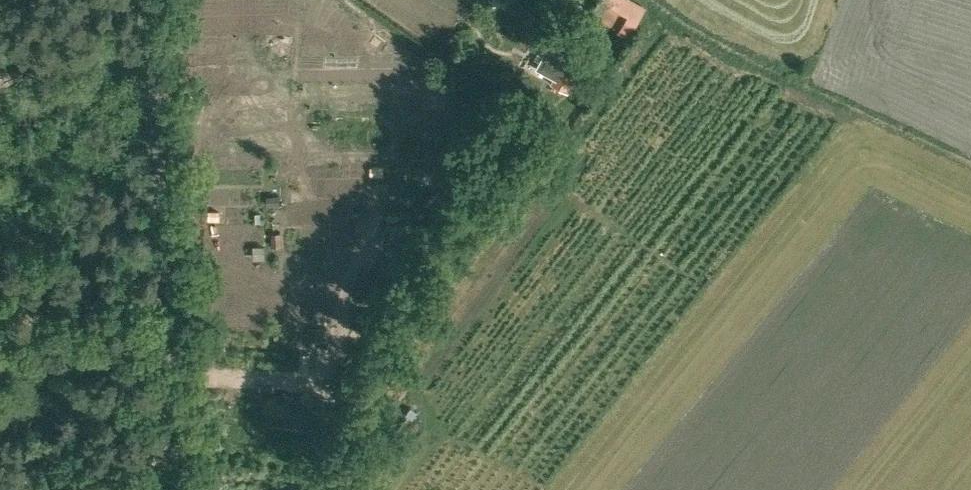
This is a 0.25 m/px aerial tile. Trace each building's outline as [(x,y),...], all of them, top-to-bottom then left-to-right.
[(591,13),(612,24),(620,10),(628,14),(621,25),(618,31),(628,37),(646,6),(636,1),(636,0),(598,0),(591,13)] [(592,48),(551,26),(538,52),(560,64),(550,82),(569,91),(592,48)] [(250,206),(251,227),(260,227),(259,205),(250,206)]
